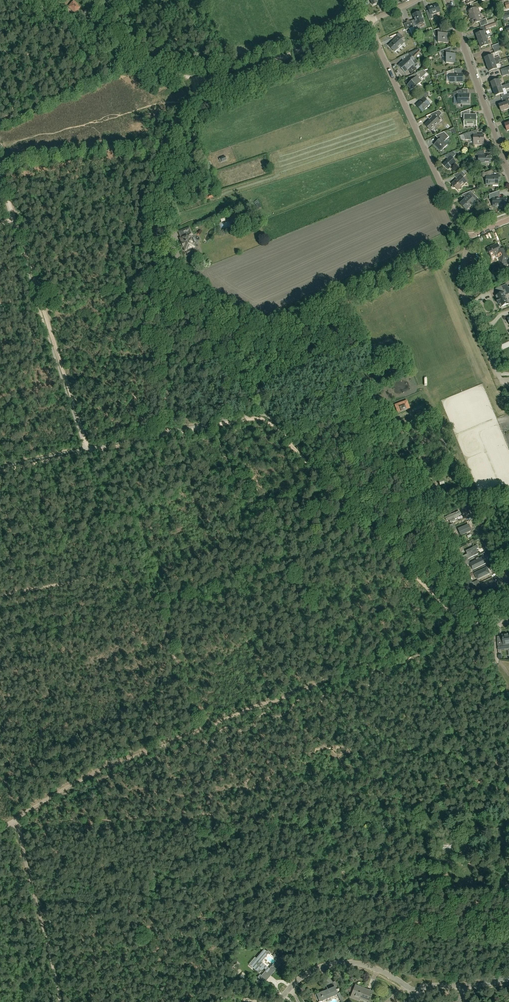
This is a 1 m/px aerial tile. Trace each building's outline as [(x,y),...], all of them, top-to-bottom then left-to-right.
[(75,13),(80,8),(77,6),(78,5),(74,1),(68,7),(75,13)] [(471,18),(480,14),(478,9),(482,7),(480,1),(471,5),(472,10),(468,11),(471,18)] [(429,20),(433,18),(432,14),(440,12),(437,4),(428,7),(429,10),(426,11),(429,20)] [(415,21),(412,22),(414,26),(415,30),(417,36),(423,34),(420,28),(421,28),(419,24),(424,22),(421,12),(413,15),(415,21)] [(485,25),(488,24),(486,19),(483,20),(480,14),(471,18),(473,24),(480,22),(481,27),(485,25)] [(410,20),(404,23),(406,29),(414,26),(412,22),(411,20),(410,20)] [(441,33),(441,28),(432,31),(435,37),(439,37),(438,43),(449,43),(448,33),(441,33)] [(479,41),(487,38),(486,38),(490,37),(489,34),(486,35),(484,32),(479,33),(475,34),(477,38),(478,38),(479,41)] [(403,36),(399,33),(390,37),(394,41),(389,45),(395,52),(404,43),(401,40),(406,35),(405,34),(403,36)] [(487,38),(479,41),(481,48),(489,45),(487,38)] [(449,53),(449,48),(441,51),(439,52),(440,55),(442,55),(443,57),(447,57),(447,63),(456,63),(456,53),(449,53)] [(399,66),(405,73),(408,70),(411,74),(416,69),(413,66),(417,62),(413,57),(420,51),(418,49),(400,57),(404,61),(399,66)] [(487,65),(498,61),(498,60),(495,62),(492,55),(485,58),(487,65)] [(498,61),(487,65),(486,65),(487,67),(488,67),(489,71),(497,69),(497,68),(500,67),(498,64),(499,64),(498,61)] [(450,82),(462,82),(462,74),(454,74),(454,69),(446,72),(446,75),(450,75),(450,82)] [(421,78),(427,73),(424,70),(409,77),(413,80),(407,86),(412,90),(413,89),(414,89),(422,82),(419,78),(420,77),(421,78)] [(508,83),(501,86),(499,80),(491,82),(493,89),(508,83)] [(503,93),(502,89),(505,88),(506,89),(508,88),(508,83),(493,89),(496,95),(501,94),(503,93)] [(470,104),(470,94),(463,94),(463,89),(454,92),(454,97),(458,97),(458,104),(470,104)] [(421,100),(416,105),(421,111),(430,103),(429,103),(425,98),(427,96),(429,95),(426,93),(418,96),(421,100)] [(508,106),(507,102),(503,103),(499,105),(501,111),(508,109),(508,108),(508,106)] [(477,117),(477,114),(470,114),(470,109),(461,112),(461,117),(464,117),(464,124),(477,124),(477,117)] [(430,130),(440,121),(437,118),(442,114),(439,110),(435,112),(430,114),(433,117),(425,125),(430,130)] [(476,135),(476,130),(463,135),(465,139),(473,139),(473,143),(484,143),(484,135),(476,135)] [(440,151),(447,145),(444,141),(449,137),(444,132),(435,136),(439,140),(434,144),(440,151)] [(484,155),(484,150),(477,153),(477,155),(478,155),(478,164),(491,163),(491,155),(484,155)] [(448,170),(456,162),(452,158),(456,155),(453,152),(444,155),(448,159),(443,164),(448,170)] [(465,170),(453,175),(457,179),(452,184),(453,185),(453,187),(454,188),(456,188),(457,190),(462,190),(462,185),(466,181),(463,178),(466,175),(464,174),(467,172),(465,170)] [(492,175),(493,170),(483,173),(483,177),(486,177),(486,185),(499,185),(499,180),(500,180),(500,175),(492,175)] [(467,210),(475,202),(474,200),(476,197),(471,191),(462,195),(466,199),(461,203),(467,210)] [(500,199),(500,191),(489,194),(489,199),(493,199),(493,206),(506,206),(506,198),(500,199)] [(189,228),(183,230),(186,236),(180,239),(182,242),(181,243),(183,247),(184,246),(185,250),(194,247),(192,244),(195,243),(192,237),(190,238),(189,236),(192,235),(189,228)] [(497,255),(501,263),(503,267),(508,264),(508,263),(507,260),(508,259),(504,248),(501,249),(498,243),(487,248),(492,258),(497,255)] [(496,296),(498,299),(497,300),(497,301),(498,302),(498,304),(499,303),(501,307),(508,304),(505,295),(508,293),(508,289),(507,284),(498,288),(500,294),(499,295),(496,296)] [(407,400),(394,405),(397,413),(410,409),(407,400)] [(459,511),(446,517),(448,521),(461,515),(459,511)] [(469,525),(457,528),(459,535),(471,531),(469,525)] [(475,532),(456,540),(459,547),(478,538),(475,532)] [(465,551),(467,554),(463,556),(465,560),(479,554),(475,546),(465,551)] [(481,556),(469,562),(471,565),(473,563),(475,566),(484,562),(481,556)] [(487,568),(474,574),(477,580),(489,573),(487,568)] [(494,582),(482,587),(484,592),(496,587),(494,582)] [(508,634),(507,634),(507,633),(503,634),(502,635),(503,641),(497,642),(498,650),(505,649),(504,646),(508,646),(508,634)] [(265,950),(264,949),(250,966),(259,973),(261,971),(261,970),(263,968),(266,970),(265,971),(271,975),(279,965),(275,961),(269,968),(261,962),(268,954),(269,955),(271,953),(268,951),(267,952),(265,950)] [(369,1001),(373,992),(356,986),(351,997),(360,1001),(361,998),(369,1001)] [(335,987),(317,994),(320,1001),(338,994),(340,999),(341,1001),(342,1001),(343,1001),(340,993),(338,993),(335,987)]
